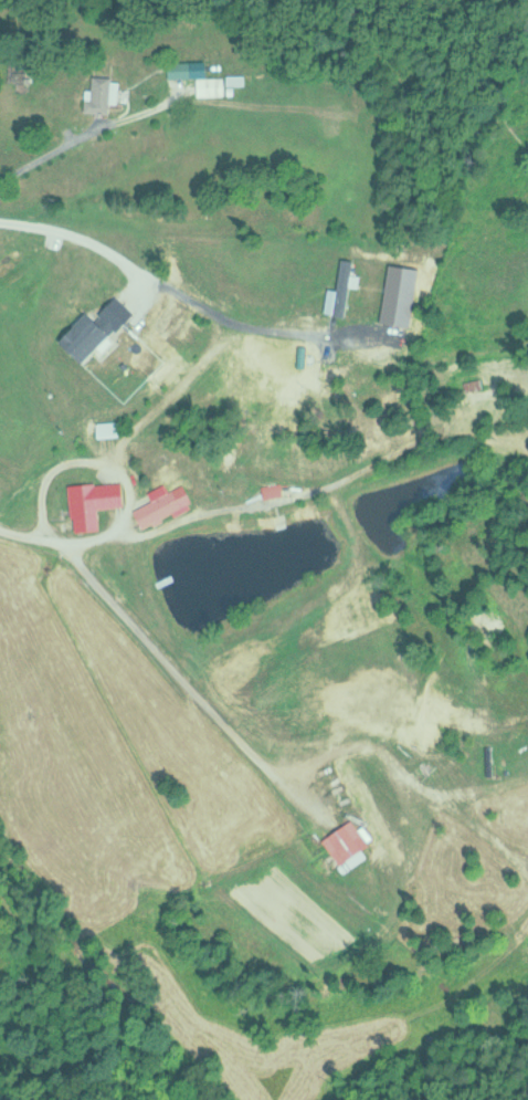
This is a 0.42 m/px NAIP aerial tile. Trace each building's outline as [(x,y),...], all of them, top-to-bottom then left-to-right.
[(197,95),(223,95),(223,59),(169,60),(169,78),(197,78),(197,95)] [(88,87),(87,112),(118,112),(119,76),(94,76),(94,88),(88,87)] [(101,529),(99,507),(124,505),(122,480),(70,484),(74,532),(101,529)] [(144,528),(193,501),(183,482),(134,510),(144,528)] [(342,866),(371,846),(352,820),(324,840),(342,866)]
